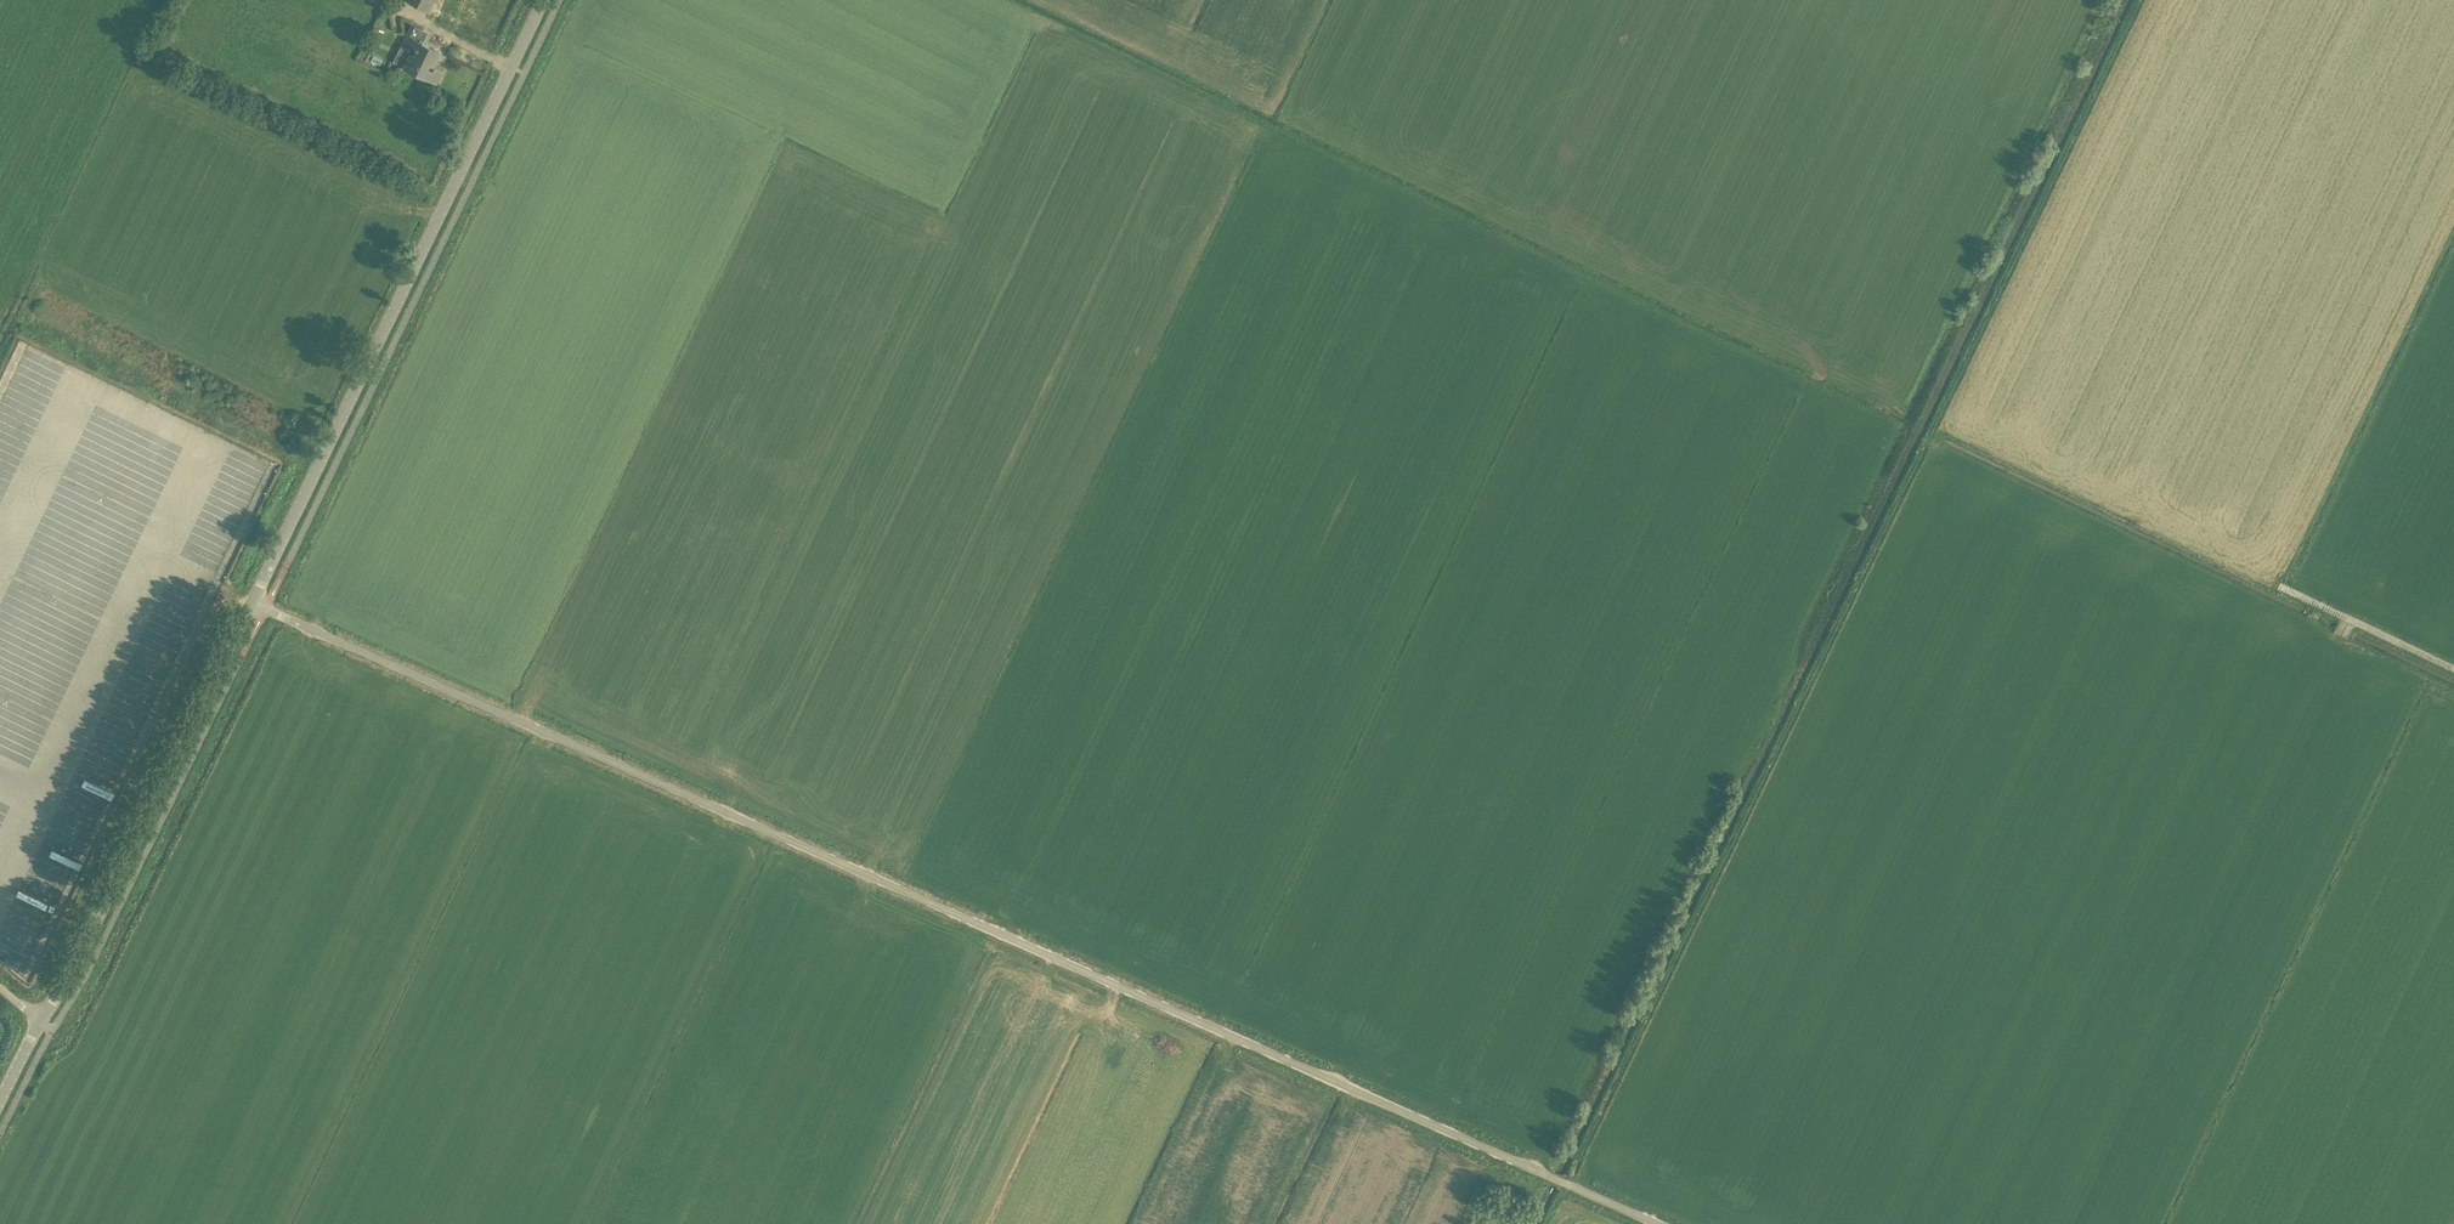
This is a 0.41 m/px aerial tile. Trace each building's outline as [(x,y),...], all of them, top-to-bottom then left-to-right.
[(435,0),(406,0),(429,11),(435,0)] [(407,35),(402,45),(412,50),(404,66),(438,82),(443,71),(435,68),(434,71),(428,69),(431,63),(434,64),(440,50),(423,42),(419,40),(424,30),(412,24),(407,35)]
